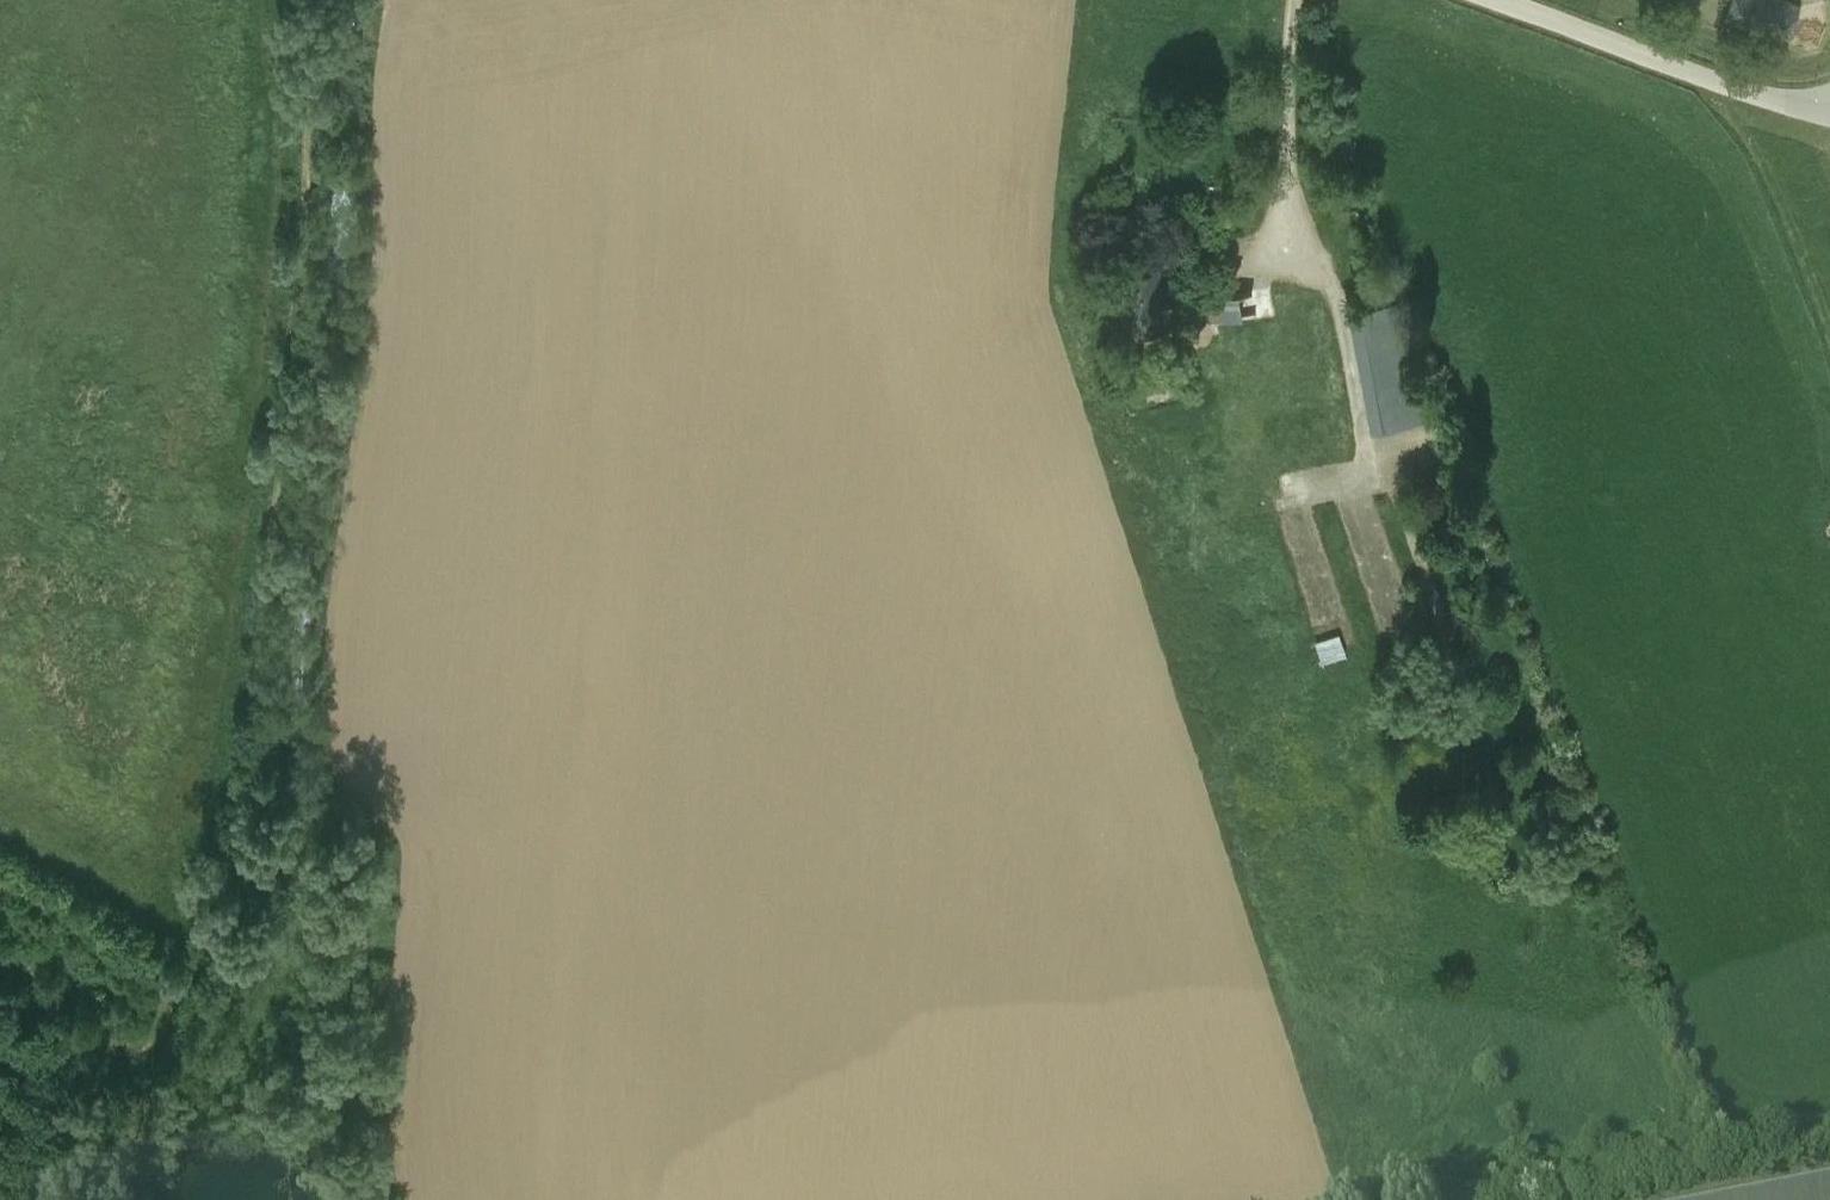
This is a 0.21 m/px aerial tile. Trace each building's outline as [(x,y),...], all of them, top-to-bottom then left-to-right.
[(1788,43),(1801,6),(1783,0),(1731,0),(1724,22),(1788,43)] [(1238,293),(1166,306),(1159,269),(1120,275),(1128,333),(1209,318),(1209,321),(1242,315),(1238,293)]
